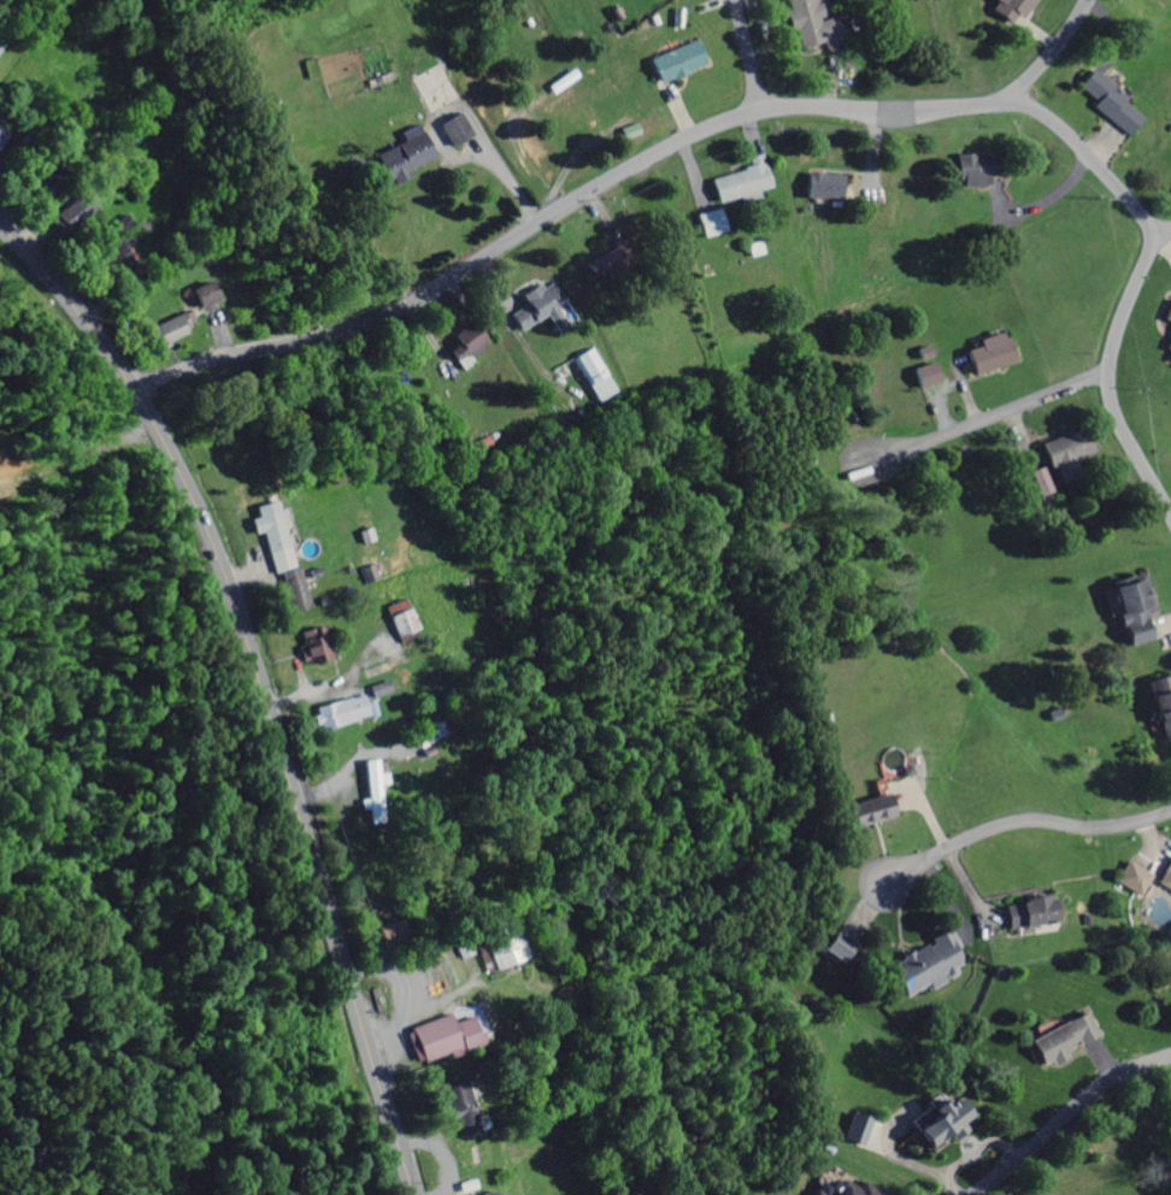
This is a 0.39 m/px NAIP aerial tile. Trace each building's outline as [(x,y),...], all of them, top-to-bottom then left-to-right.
[(799,58),(840,45),(829,10),(818,13),(815,3),(823,0),(781,0),(799,58)] [(705,67),(694,42),(647,64),(658,88),(705,67)] [(1090,109),(1128,138),(1144,117),(1087,74),(1075,90),(1094,104),(1090,109)] [(438,127),(452,149),(471,136),(457,114),(438,127)] [(372,157),(384,185),(433,164),(421,136),(372,157)] [(995,188),(994,156),(954,157),(954,189),(995,188)] [(767,194),(760,158),(747,161),(749,172),(707,181),(712,205),(767,194)] [(801,202),(837,202),(837,176),(801,176),(801,202)] [(94,215),(87,207),(80,212),(86,220),(94,215)] [(564,306),(550,282),(500,311),(515,335),(564,306)] [(195,310),(216,304),(211,286),(190,291),(195,310)] [(1168,300),(1159,324),(1170,329),(1170,301),(1168,300)] [(190,337),(181,317),(148,332),(157,352),(190,337)] [(442,347),(462,370),(487,347),(466,324),(442,347)] [(1159,360),(1170,364),(1170,331),(1159,360)] [(962,350),(970,379),(1013,366),(1004,337),(962,350)] [(618,395),(594,349),(574,360),(598,405),(618,395)] [(918,393),(941,384),(933,364),(910,373),(918,393)] [(1052,485),(1078,478),(1074,462),(1091,457),(1084,432),(1040,446),(1052,485)] [(1021,504),(1052,498),(1046,471),(1016,478),(1021,504)] [(266,555),(288,550),(278,505),(254,510),(256,522),(248,523),(252,538),(262,536),(266,555)] [(292,618),(312,610),(296,569),(276,576),(292,618)] [(1152,615),(1142,578),(1107,587),(1124,650),(1150,643),(1143,617),(1152,615)] [(384,620),(395,643),(416,632),(405,610),(384,620)] [(333,664),(331,630),(306,631),(307,650),(301,650),(302,666),(333,664)] [(1170,678),(1143,686),(1160,744),(1170,741),(1170,681),(1170,678)] [(391,696),(388,684),(369,690),(373,702),(391,696)] [(317,735),(368,721),(362,698),(311,712),(317,735)] [(361,765),(369,814),(388,811),(379,762),(361,765)] [(891,823),(887,799),(845,806),(849,830),(891,823)] [(1155,888),(1170,896),(1170,857),(1155,888)] [(1114,885),(1139,899),(1151,877),(1126,864),(1114,885)] [(1052,927),(1047,899),(1002,907),(1006,934),(1052,927)] [(868,932),(849,917),(821,953),(840,968),(868,932)] [(520,964),(506,918),(475,927),(488,973),(520,964)] [(968,970),(948,934),(881,970),(899,1003),(928,987),(930,990),(968,970)] [(465,1018),(449,1024),(446,1016),(406,1031),(420,1067),(476,1046),(465,1018)] [(1039,1069),(1096,1043),(1084,1016),(1027,1042),(1039,1069)] [(442,1090),(450,1137),(473,1133),(465,1086),(442,1090)] [(965,1132),(960,1123),(964,1121),(950,1096),(906,1119),(924,1154),(965,1132)] [(826,1170),(815,1194),(809,1191),(808,1194),(879,1194),(826,1170)]
